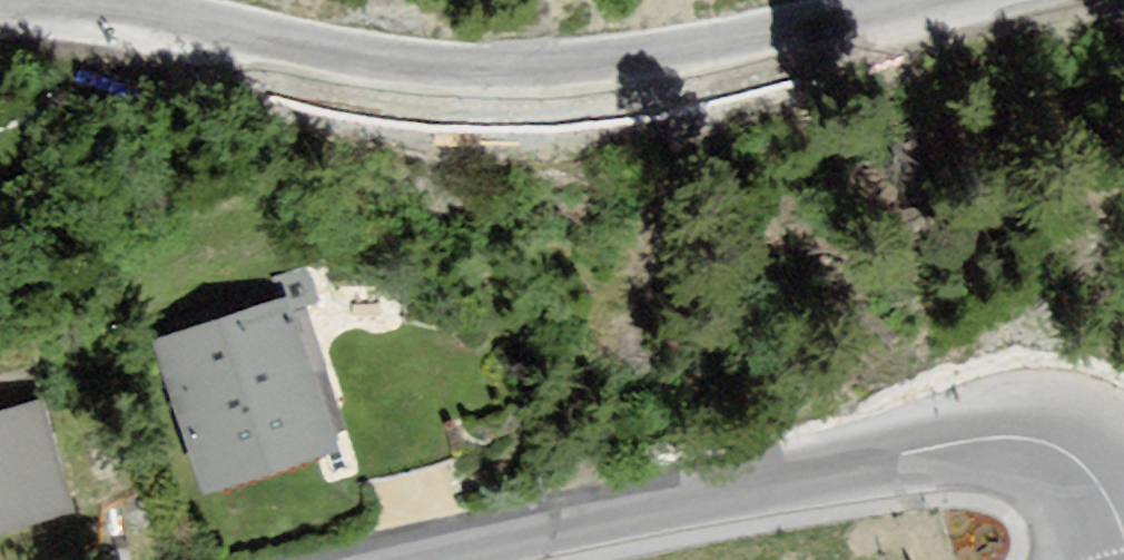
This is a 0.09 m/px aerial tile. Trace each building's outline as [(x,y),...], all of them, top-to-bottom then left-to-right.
[(171,510),(340,467),(298,305),(129,348),(171,510)] [(39,400),(0,410),(0,531),(66,512),(39,400)]
